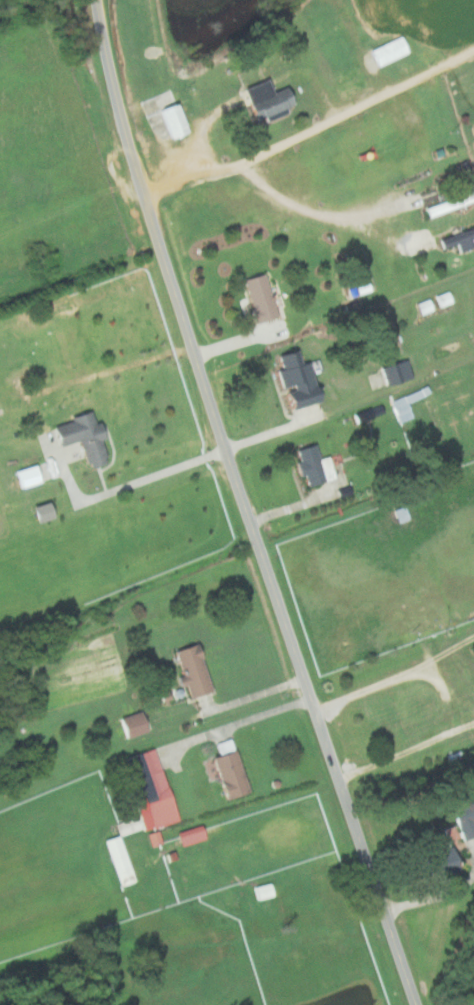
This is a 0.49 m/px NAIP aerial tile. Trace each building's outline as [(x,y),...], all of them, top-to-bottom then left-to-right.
[(253,120),(263,116),(264,119),(292,108),(284,86),(270,92),(265,79),(240,88),(253,120)] [(440,249),(455,244),(457,252),(471,247),(468,238),(473,236),(473,226),(437,239),(440,249)] [(253,323),(275,317),(263,272),(241,278),(253,323)] [(440,308),(452,302),(446,291),(435,296),(440,308)] [(420,315),(433,310),(428,298),(415,304),(420,315)] [(306,362),(300,363),(296,349),(276,354),(280,368),(275,369),(280,388),(290,385),(292,390),(283,392),(287,410),(317,402),(306,362)] [(379,367),(384,385),(411,377),(405,359),(379,367)] [(391,400),(399,422),(412,417),(407,402),(429,393),(427,387),(391,400)] [(57,446),(77,440),(85,467),(106,461),(95,422),(94,423),(90,412),(50,424),(57,446)] [(296,449),(299,461),(294,462),(298,476),(303,475),(306,485),(333,479),(328,456),(318,459),(314,444),(296,449)] [(210,690),(195,643),(173,650),(181,675),(175,677),(178,686),(185,684),(189,697),(210,690)] [(118,716),(123,738),(144,733),(139,712),(118,716)] [(177,820),(154,748),(121,758),(144,831),(177,820)] [(235,750),(212,756),(223,799),(246,793),(235,750)] [(462,840),(473,836),(473,802),(473,801),(452,808),(462,840)] [(444,829),(449,841),(461,837),(457,824),(444,829)] [(204,839),(199,825),(176,832),(180,846),(204,839)] [(426,874),(452,873),(451,850),(425,851),(426,874)] [(256,900),(273,896),(270,883),(253,887),(256,900)]
